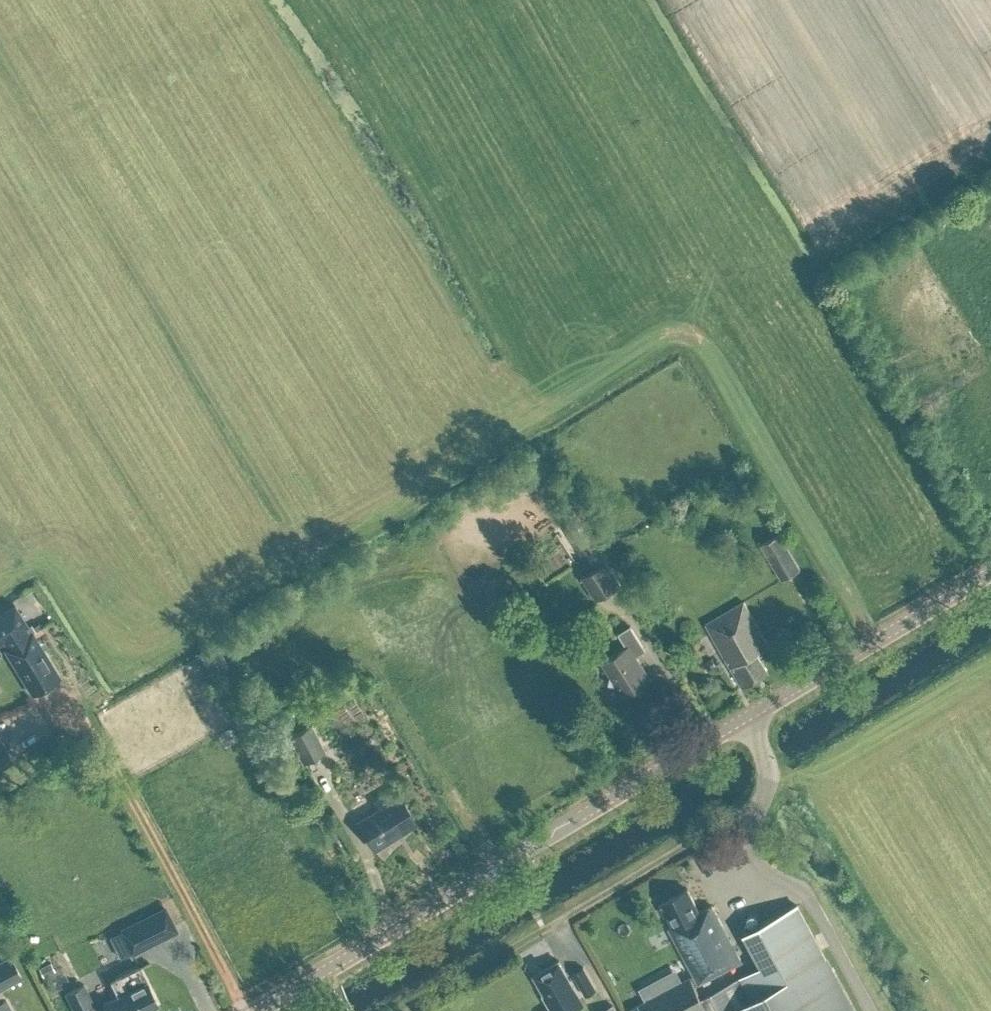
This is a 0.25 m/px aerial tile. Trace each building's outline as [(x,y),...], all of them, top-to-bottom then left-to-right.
[(735,485),(716,496),(720,504),(740,494),(735,485)] [(784,577),(802,567),(782,532),(764,542),(784,577)] [(597,598),(620,583),(605,559),(582,574),(597,598)] [(706,620),(742,685),(768,670),(757,650),(769,643),(744,599),(706,620)] [(14,602),(0,611),(0,640),(3,637),(8,644),(4,646),(32,690),(59,673),(31,629),(28,632),(24,625),(27,623),(14,602)] [(608,682),(615,684),(622,695),(634,688),(639,689),(641,684),(652,676),(637,653),(645,647),(630,624),(619,631),(626,643),(600,660),(609,675),(608,682)] [(310,722),(286,735),(301,763),(325,750),(310,722)] [(13,759),(4,744),(0,747),(0,767),(13,759)] [(358,820),(374,846),(415,821),(395,788),(375,800),(379,807),(358,820)] [(742,959),(712,903),(700,910),(687,887),(661,900),(663,903),(660,905),(664,913),(667,911),(673,923),(669,925),(694,972),(638,1003),(643,1010),(857,1010),(798,902),(745,931),(762,963),(702,994),(695,983),(700,980),(701,984),(706,981),(704,978),(742,959)] [(165,938),(177,932),(167,911),(155,917),(165,938)] [(133,954),(142,950),(131,928),(123,933),(133,954)] [(22,975),(10,953),(0,958),(0,987),(22,975)] [(570,1009),(560,992),(574,984),(559,958),(533,973),(544,992),(542,993),(551,1008),(546,1010),(567,1010),(570,1009)] [(111,979),(118,993),(103,1001),(108,1010),(139,1010),(141,1010),(144,1010),(155,1005),(154,1004),(157,1002),(139,965),(111,979)] [(596,988),(583,966),(573,972),(586,994),(596,988)] [(87,990),(69,999),(75,1010),(97,1010),(87,990)] [(4,995),(0,998),(0,1010),(13,1010),(4,995)] [(613,1002),(597,1010),(618,1010),(613,1002)]
